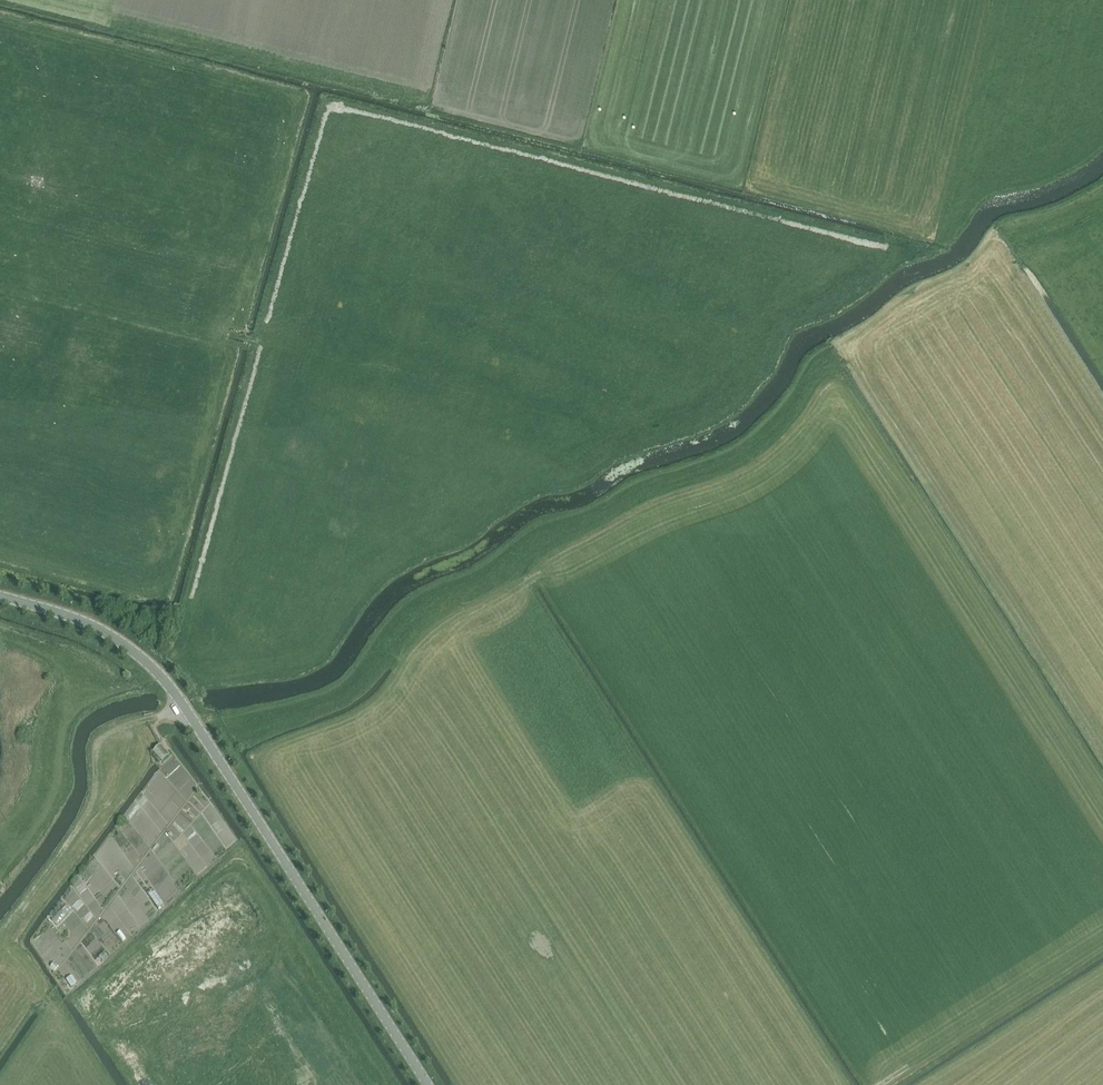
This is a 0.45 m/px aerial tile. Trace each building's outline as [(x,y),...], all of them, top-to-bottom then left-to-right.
[(160,744),(153,751),(162,761),(170,754),(160,744)] [(98,849),(104,856),(111,850),(105,843),(98,849)] [(158,883),(151,886),(160,903),(167,899),(158,883)] [(68,971),(70,971),(73,978),(86,972),(77,954),(62,961),(68,971)]
